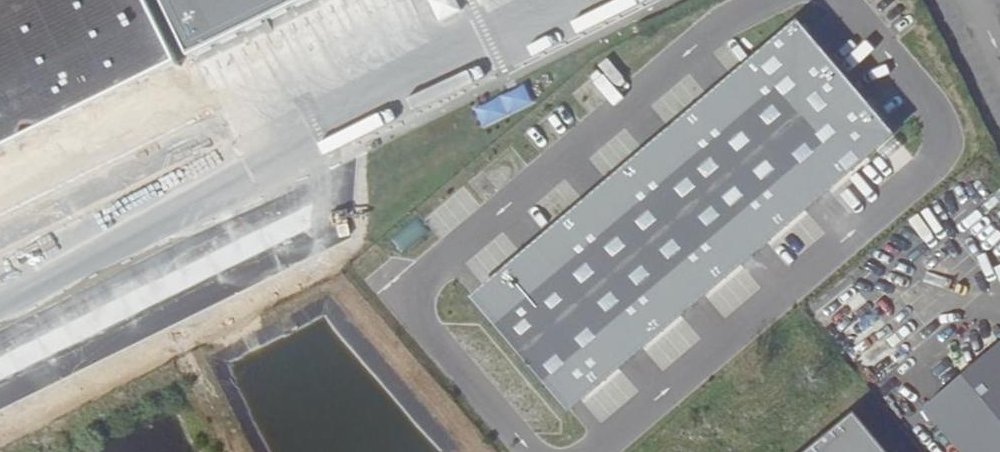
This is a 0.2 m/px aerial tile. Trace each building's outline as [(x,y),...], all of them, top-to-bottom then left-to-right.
[(144,0),(0,0),(0,149),(175,65),(144,0)] [(189,53),(297,0),(165,0),(189,53)] [(893,125),(794,9),(469,286),(571,405),(893,125)] [(471,106),(480,125),(531,101),(522,82),(471,106)] [(20,148),(0,156),(0,183),(12,215),(41,204),(20,148)] [(859,375),(900,353),(872,300),(830,322),(859,375)] [(997,332),(921,400),(962,451),(999,451),(999,336),(997,332)] [(852,402),(791,451),(893,451),(852,402)]
